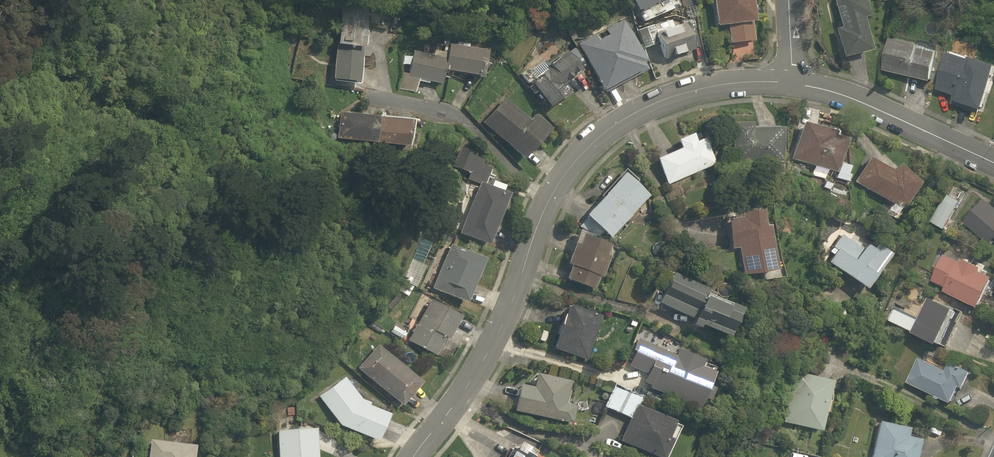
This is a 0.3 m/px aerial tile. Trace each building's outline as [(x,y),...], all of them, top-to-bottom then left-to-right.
[(729,44),(753,41),(751,22),(753,22),(750,0),(712,0),(715,27),(727,25),(729,44)] [(841,58),(870,51),(869,47),(862,18),(867,17),(863,0),(833,0),(840,28),(834,29),(841,58)] [(367,8),(342,5),(332,79),(357,82),(367,8)] [(578,44),(595,79),(603,93),(643,71),(641,65),(645,63),(628,29),(623,20),(606,29),(609,36),(598,42),(595,36),(578,44)] [(658,43),(663,59),(694,50),(685,23),(655,33),(653,24),(636,29),(642,48),(658,43)] [(884,71),(933,83),(940,55),(920,50),(920,47),(891,40),(884,71)] [(487,49),(449,44),(447,58),(413,51),(409,74),(401,73),(399,90),(416,92),(418,78),(441,84),(443,72),(476,76),(476,78),(482,79),(482,74),(492,62),(486,59),(487,49)] [(521,75),(547,108),(568,92),(562,85),(580,71),(566,52),(536,76),(533,71),(527,70),(521,75)] [(982,115),(993,77),(993,67),(950,54),(949,54),(938,91),(955,96),(951,106),(982,115)] [(482,123),(522,160),(550,130),(534,116),(529,122),(504,99),(482,123)] [(412,120),(339,112),(336,139),(409,147),(412,120)] [(790,160),(835,173),(845,140),(832,136),(833,132),(801,123),(790,160)] [(730,124),(731,163),(780,162),(779,129),(749,129),(748,124),(730,124)] [(655,159),(666,185),(714,165),(703,138),(694,142),(690,135),(676,141),(679,149),(655,159)] [(487,244),(507,193),(500,190),(502,185),(490,181),(488,185),(481,182),(487,167),(479,164),(481,160),(473,157),(474,153),(459,147),(450,167),(468,174),(466,180),(476,185),(468,204),(462,202),(455,219),(462,222),(458,232),(487,244)] [(853,184),(902,209),(915,184),(896,165),(890,171),(866,158),(853,184)] [(813,169),(811,175),(824,179),(826,172),(813,169)] [(586,216),(610,238),(648,197),(623,174),(586,216)] [(930,221),(944,229),(957,207),(956,207),(959,202),(948,195),(945,200),(942,199),(930,221)] [(984,200),(965,224),(990,245),(993,240),(993,208),(984,200)] [(738,248),(743,275),(775,270),(767,226),(763,226),(760,210),(739,214),(740,218),(726,220),(731,250),(738,248)] [(565,279),(594,290),(599,277),(603,278),(610,257),(606,256),(610,245),(581,234),(577,245),(573,244),(566,264),(570,266),(565,279)] [(827,263),(863,289),(888,255),(873,244),(869,250),(863,245),(861,249),(841,234),(828,253),(832,256),(827,263)] [(432,289),(466,303),(484,259),(449,245),(432,289)] [(944,293),(979,309),(993,278),(979,272),(981,268),(961,259),(960,263),(944,256),(932,282),(946,288),(944,293)] [(698,324),(725,337),(738,310),(705,294),(707,290),(671,273),(657,303),(692,320),(689,325),(696,329),(698,324)] [(407,295),(412,286),(401,281),(397,290),(407,295)] [(890,322),(940,346),(956,311),(931,299),(921,320),(896,308),(890,322)] [(408,341),(434,356),(444,338),(448,340),(461,316),(430,300),(408,341)] [(552,349),(586,360),(601,317),(567,305),(564,316),(563,315),(556,335),(557,336),(552,349)] [(404,333),(394,326),(390,332),(401,338),(404,333)] [(357,368),(402,406),(421,383),(377,345),(357,368)] [(907,383),(952,404),(960,387),(964,389),(972,373),(950,363),(946,372),(919,359),(907,383)] [(781,423),(818,431),(830,381),(793,372),(781,423)] [(513,411),(572,424),(576,406),(565,404),(570,382),(535,374),(532,387),(519,384),(513,411)] [(340,426),(376,441),(388,414),(367,405),(368,402),(361,399),(343,378),(318,397),(340,426)] [(653,456),(662,456),(670,439),(665,437),(673,421),(636,404),(639,397),(612,385),(602,406),(629,418),(619,441),(653,456)] [(918,439),(905,437),(907,428),(877,421),(869,456),(914,456),(918,439)] [(278,456),(317,456),(315,428),(277,431),(278,456)] [(150,440),(148,456),(192,456),(194,445),(150,440)] [(526,452),(524,455),(511,447),(505,456),(535,456),(526,452)]
